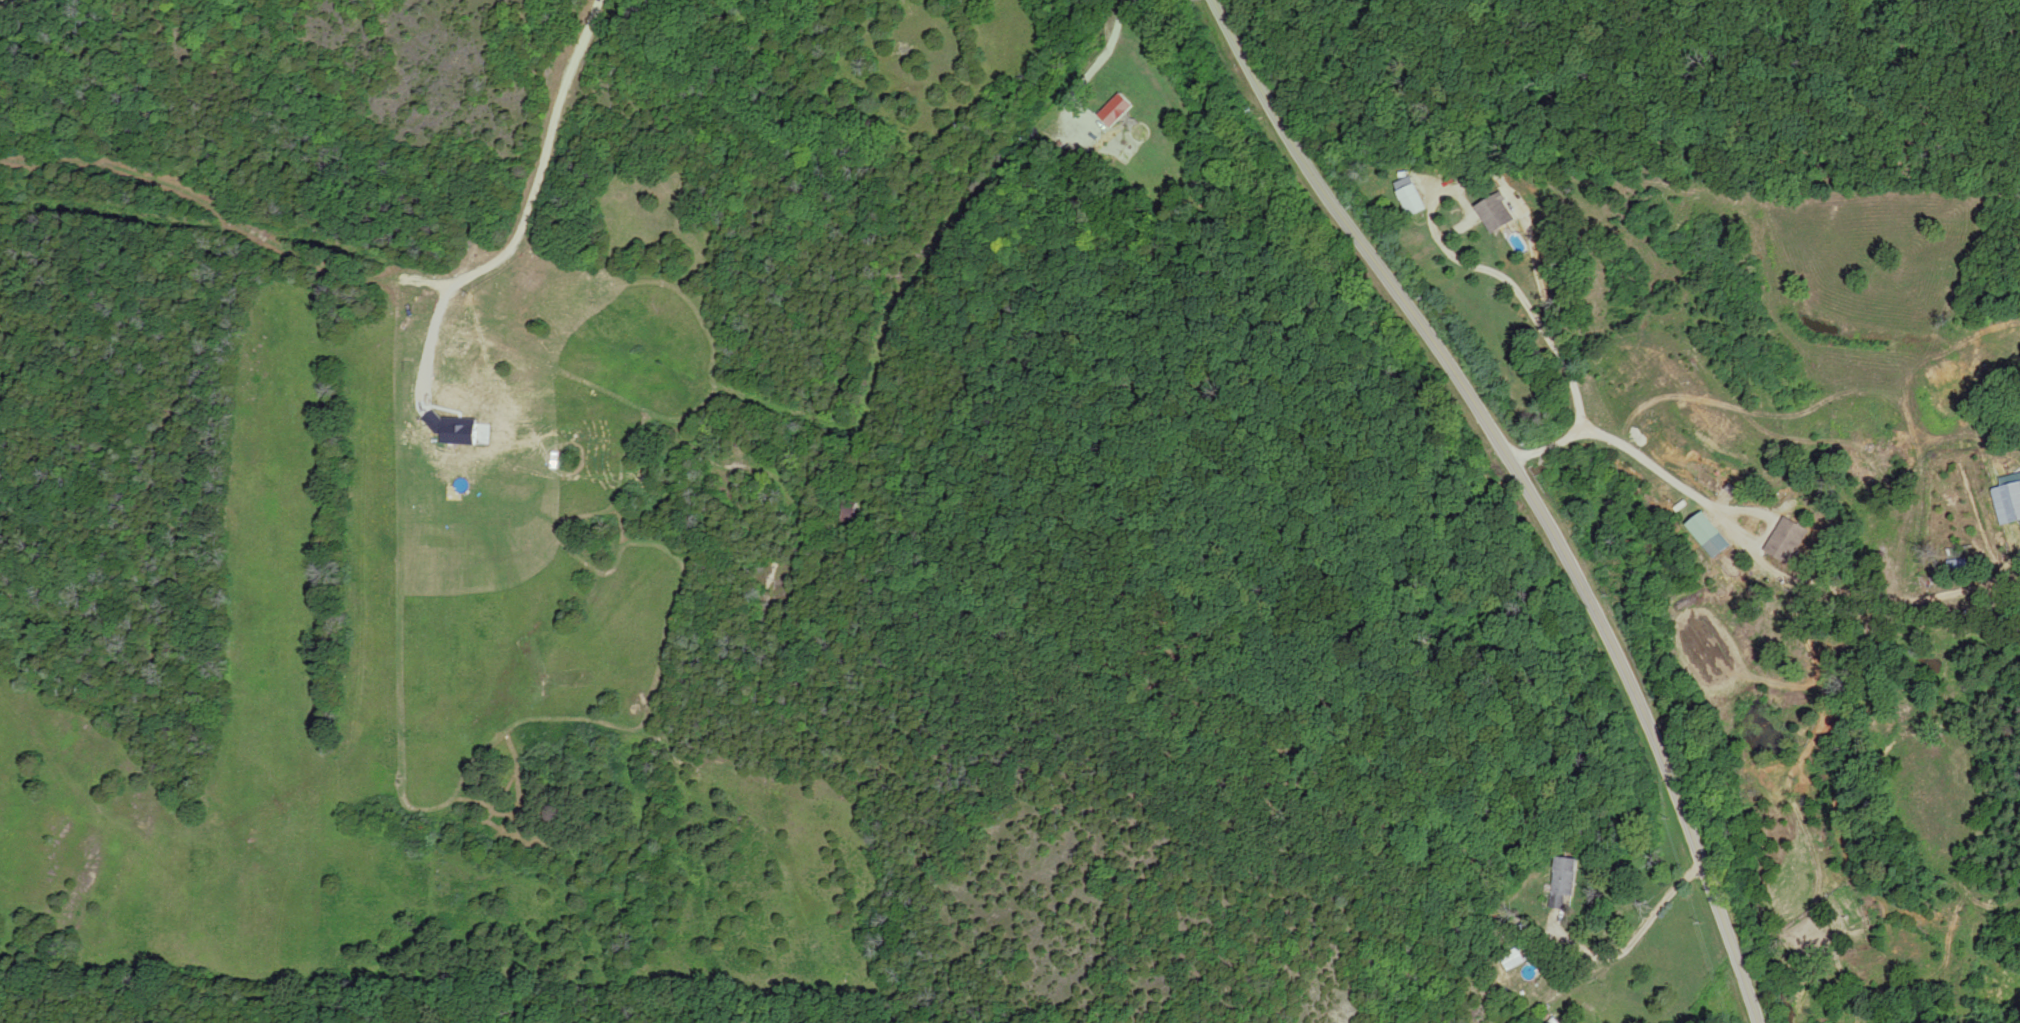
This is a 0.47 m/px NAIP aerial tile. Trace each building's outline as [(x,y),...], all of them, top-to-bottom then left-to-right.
[(1133,109),(1122,95),(1096,114),(1107,129),(1133,109)] [(1397,184),(1412,217),(1429,210),(1414,176),(1397,184)] [(1479,205),(1492,234),(1517,222),(1504,193),(1479,205)] [(2019,522),(2019,475),(2006,478),(2008,486),(1993,489),(2002,526),(2019,522)] [(841,520),(855,525),(860,507),(846,502),(841,520)] [(1690,526),(1717,559),(1734,546),(1706,513),(1690,526)] [(1789,565),(1806,528),(1782,517),(1765,554),(1789,565)] [(1978,575),(1975,548),(1966,548),(1967,561),(1950,562),(1951,577),(1978,575)] [(1578,860),(1556,858),(1551,906),(1574,909),(1578,860)] [(1500,957),(1510,971),(1527,960),(1518,946),(1500,957)]
